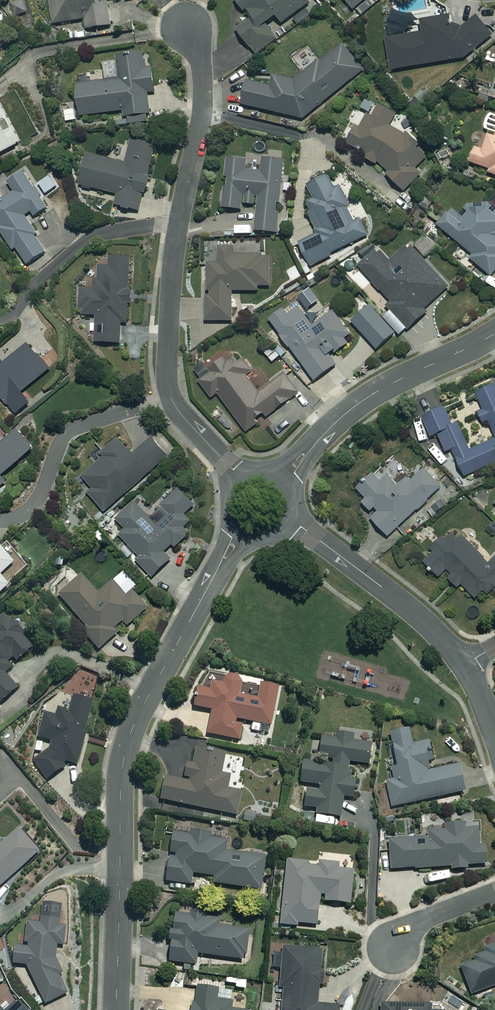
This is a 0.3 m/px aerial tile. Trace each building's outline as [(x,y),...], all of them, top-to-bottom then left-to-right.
[(54,23),(86,18),(87,28),(112,25),(108,0),(50,0),(54,23)] [(250,18),(236,28),(256,55),(277,39),(265,24),(277,15),(283,24),(311,2),(309,0),(236,0),(250,18)] [(353,9),(365,0),(345,0),(353,9)] [(421,33),(385,38),(390,70),(464,59),(494,35),(479,15),(463,27),(448,23),(448,17),(422,21),(423,25),(420,25),(421,33)] [(364,70),(343,42),(295,79),(272,74),(270,85),(247,79),(241,104),(303,118),(364,70)] [(145,68),(144,53),(119,56),(119,62),(102,64),(104,81),(77,84),(80,115),(123,110),(124,116),(150,113),(148,93),(156,92),(153,67),(145,68)] [(341,135),(391,174),(389,176),(406,191),(432,155),(417,144),(421,137),(366,99),(358,111),(355,109),(347,122),(349,123),(341,135)] [(0,103),(0,153),(20,143),(0,103)] [(494,133),(494,116),(489,114),(484,129),(494,133)] [(488,134),(483,148),(476,146),(470,162),(489,168),(488,172),(494,174),(494,137),(488,134)] [(154,145),(130,140),(125,162),(86,154),(80,186),(117,193),(115,205),(140,210),(154,145)] [(247,160),(227,158),(222,207),(242,209),(243,203),(257,204),(255,230),(277,232),(284,159),(263,157),(262,171),(246,170),(247,160)] [(25,171),(8,182),(15,192),(3,199),(0,195),(0,229),(13,250),(17,247),(27,264),(47,251),(25,215),(31,211),(34,216),(47,207),(25,171)] [(314,198),(307,201),(310,209),(307,211),(318,234),(299,243),(311,266),(330,257),(329,254),(369,235),(361,219),(355,221),(338,186),(334,188),(327,174),(307,184),(314,198)] [(488,197),(475,212),(470,207),(462,216),(452,208),(439,225),(473,253),(469,258),(490,275),(494,269),(494,203),(491,200),(488,197)] [(426,234),(415,244),(426,255),(436,245),(426,234)] [(388,261),(377,249),(359,266),(391,302),(386,306),(408,329),(426,313),(424,310),(449,287),(409,243),(388,261)] [(207,263),(207,291),(211,291),(211,295),(206,295),(206,321),(232,321),(232,291),(258,290),(258,285),(270,285),(270,254),(234,255),(234,247),(219,247),(219,263),(207,263)] [(131,255),(108,255),(108,265),(99,265),(98,288),(80,287),(80,315),(96,315),(95,342),(120,342),(121,322),(129,323),(131,255)] [(312,326),(298,307),(288,315),(284,310),(270,320),(314,380),(335,365),(329,356),(347,343),(344,339),(350,334),(333,310),(312,326)] [(29,344),(5,363),(0,357),(0,394),(16,414),(30,402),(22,392),(50,369),(29,344)] [(280,355),(272,347),(265,354),(273,362),(280,355)] [(252,371),(236,350),(197,379),(212,398),(218,393),(247,432),(300,392),(286,372),(259,392),(247,375),(252,371)] [(476,393),(483,409),(478,412),(482,422),(488,419),(494,434),(494,384),(476,393)] [(471,450),(458,422),(452,424),(444,406),(421,417),(430,437),(438,433),(446,452),(452,449),(465,476),(494,462),(494,439),(471,450)] [(6,482),(1,476),(34,448),(18,429),(0,444),(0,486),(6,482)] [(133,454),(118,437),(101,451),(106,456),(83,476),(93,488),(88,492),(105,512),(168,456),(152,437),(133,454)] [(362,501),(371,511),(374,508),(378,512),(372,517),(387,535),(443,487),(425,467),(400,488),(388,475),(381,481),(373,473),(357,487),(366,498),(362,501)] [(153,577),(171,559),(164,552),(172,545),(175,547),(196,527),(184,514),(195,503),(180,488),(150,517),(135,501),(116,519),(126,529),(119,535),(140,557),(136,560),(153,577)] [(452,573),(447,578),(456,588),(462,583),(475,598),(483,590),(487,594),(494,587),(494,558),(490,563),(457,527),(421,559),(438,577),(448,568),(452,573)] [(3,551),(0,547),(0,592),(28,568),(9,546),(3,551)] [(97,593),(82,576),(59,595),(87,627),(83,631),(99,650),(148,608),(132,591),(125,597),(111,581),(97,593)] [(7,613),(0,619),(0,704),(18,689),(4,672),(33,648),(21,633),(23,632),(7,613)] [(241,681),(242,677),(207,671),(195,708),(211,711),(206,735),(241,741),(244,724),(237,723),(238,719),(272,726),(280,684),(263,681),(262,685),(241,681)] [(92,701),(73,697),(68,719),(44,713),(39,738),(52,741),(50,750),(34,762),(47,780),(63,769),(67,762),(78,765),(92,701)] [(465,792),(458,763),(429,770),(427,762),(432,761),(428,741),(412,744),(409,729),(388,733),(395,767),(390,768),(393,779),(385,781),(391,808),(465,792)] [(350,767),(351,762),(368,764),(371,743),(353,741),(354,735),(336,733),(335,739),(322,737),(319,764),(303,762),(301,783),(320,785),(319,791),(307,790),(305,807),(317,809),(316,814),(341,817),(343,796),(353,797),(356,767),(350,767)] [(190,778),(190,782),(166,777),(161,800),(238,816),(243,792),(228,789),(230,776),(221,774),(225,754),(197,748),(193,764),(187,763),(185,777),(190,778)] [(464,829),(464,823),(444,824),(444,831),(427,832),(427,838),(387,840),(389,870),(414,869),(414,870),(451,868),(451,871),(467,870),(467,866),(486,865),(485,845),(479,845),(478,828),(464,829)] [(39,851),(18,828),(0,844),(0,886),(39,851)] [(174,831),(171,852),(175,852),(174,857),(170,856),(166,881),(192,885),(193,873),(214,877),(213,883),(261,890),(266,857),(226,850),(228,837),(192,831),(192,834),(174,831)] [(339,864),(288,859),(281,925),(298,926),(298,923),(317,925),(320,895),(326,895),(325,901),(351,904),(354,870),(338,869),(339,864)] [(192,908),(191,914),(175,912),(169,961),(196,965),(198,954),(245,960),(249,930),(218,926),(219,917),(207,916),(208,910),(192,908)] [(55,948),(64,948),(65,924),(59,924),(59,918),(41,918),(41,923),(28,923),(27,947),(15,947),(15,964),(26,964),(46,1005),(69,994),(55,964),(55,948)] [(483,949),(484,953),(473,957),(474,961),(460,967),(471,996),(494,987),(494,944),(483,949)] [(282,948),(282,954),(273,953),(273,967),(281,968),(280,987),(283,988),(281,1009),(339,1009),(339,1005),(320,1004),(323,951),(282,948)] [(198,985),(194,1009),(239,1009),(232,1009),(233,1002),(216,1000),(218,988),(198,985)] [(2,1009),(0,1007),(0,1009),(27,1009),(16,997),(2,1009)]
